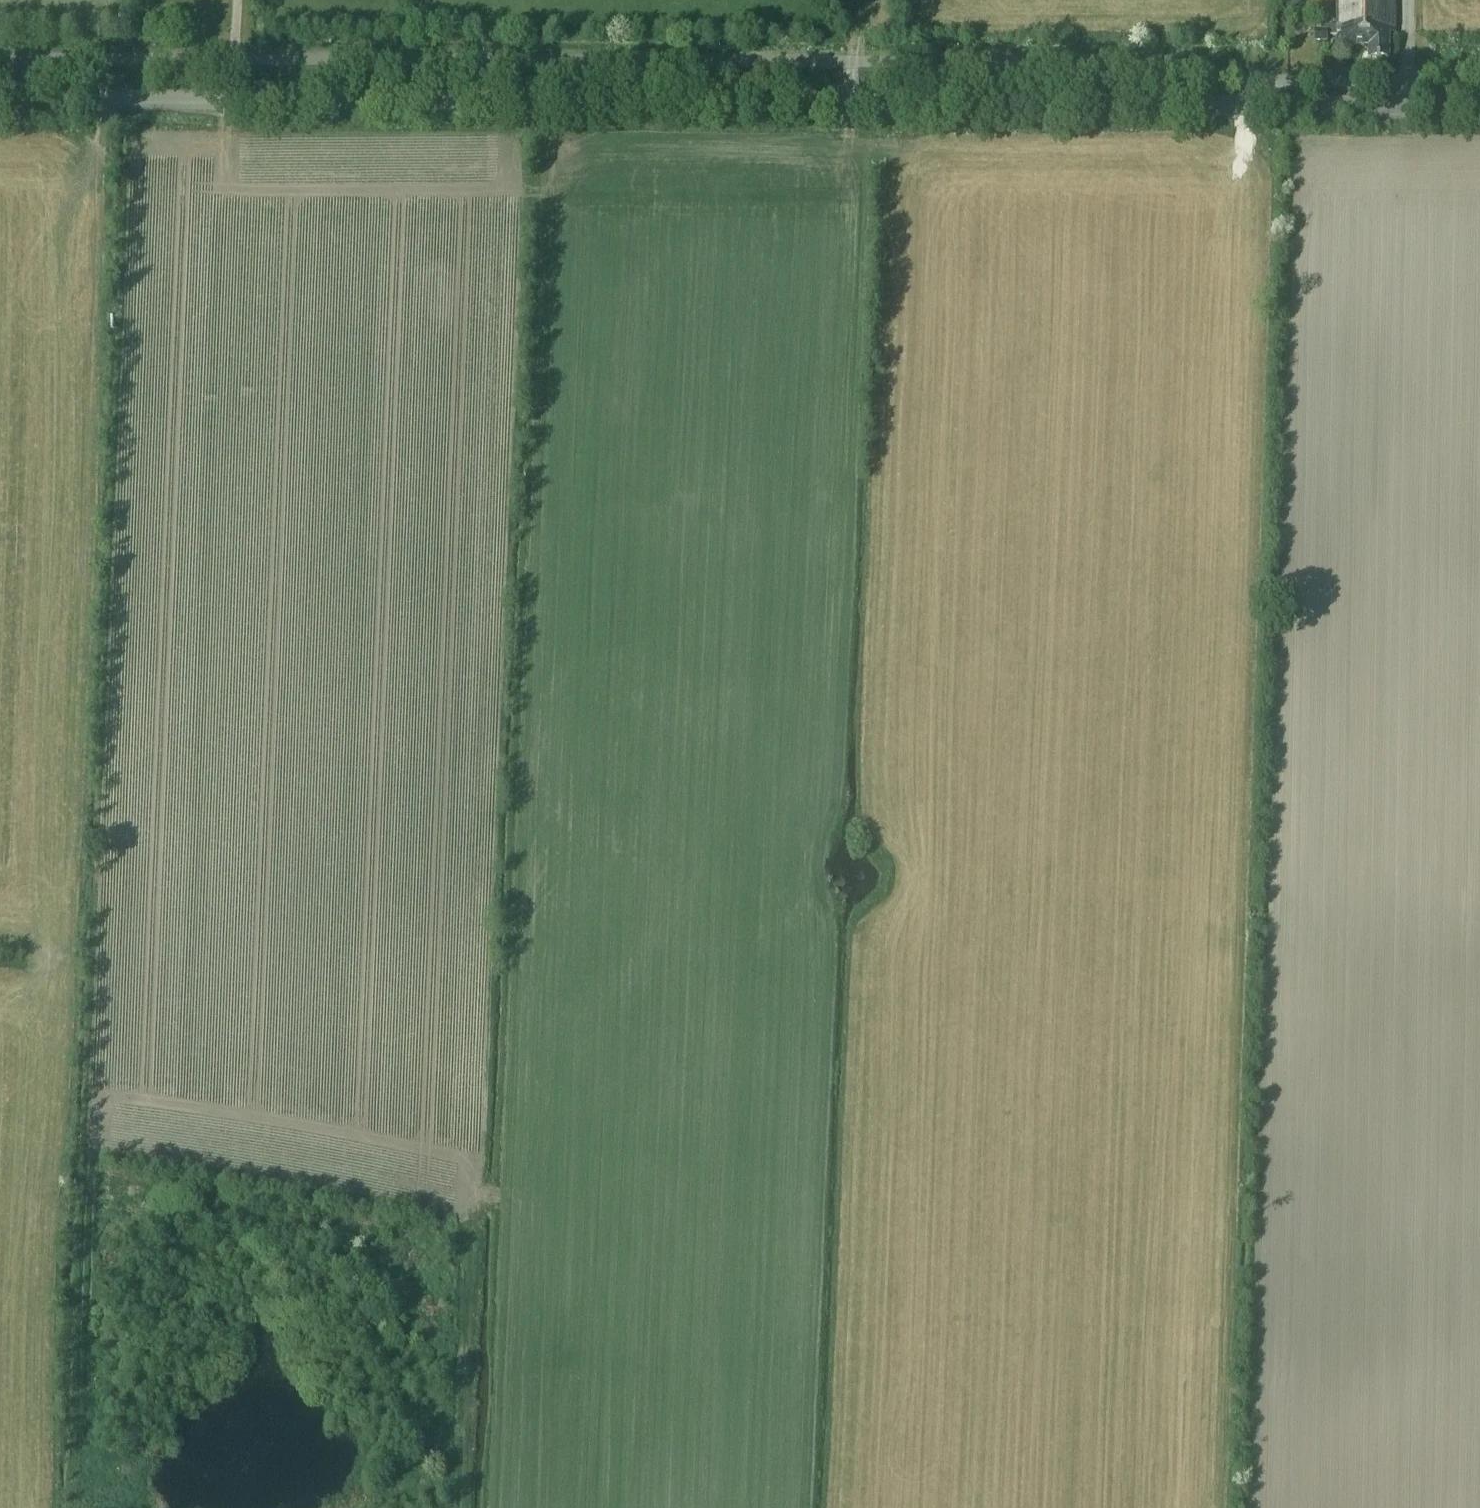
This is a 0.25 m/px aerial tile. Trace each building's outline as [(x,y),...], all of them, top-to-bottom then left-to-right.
[(1394,0),(1336,0),(1336,25),(1326,25),(1326,30),(1314,29),(1314,40),(1327,40),(1327,35),(1337,35),(1337,45),(1368,45),(1369,58),(1389,58),(1389,33),(1394,33),(1394,0)]
